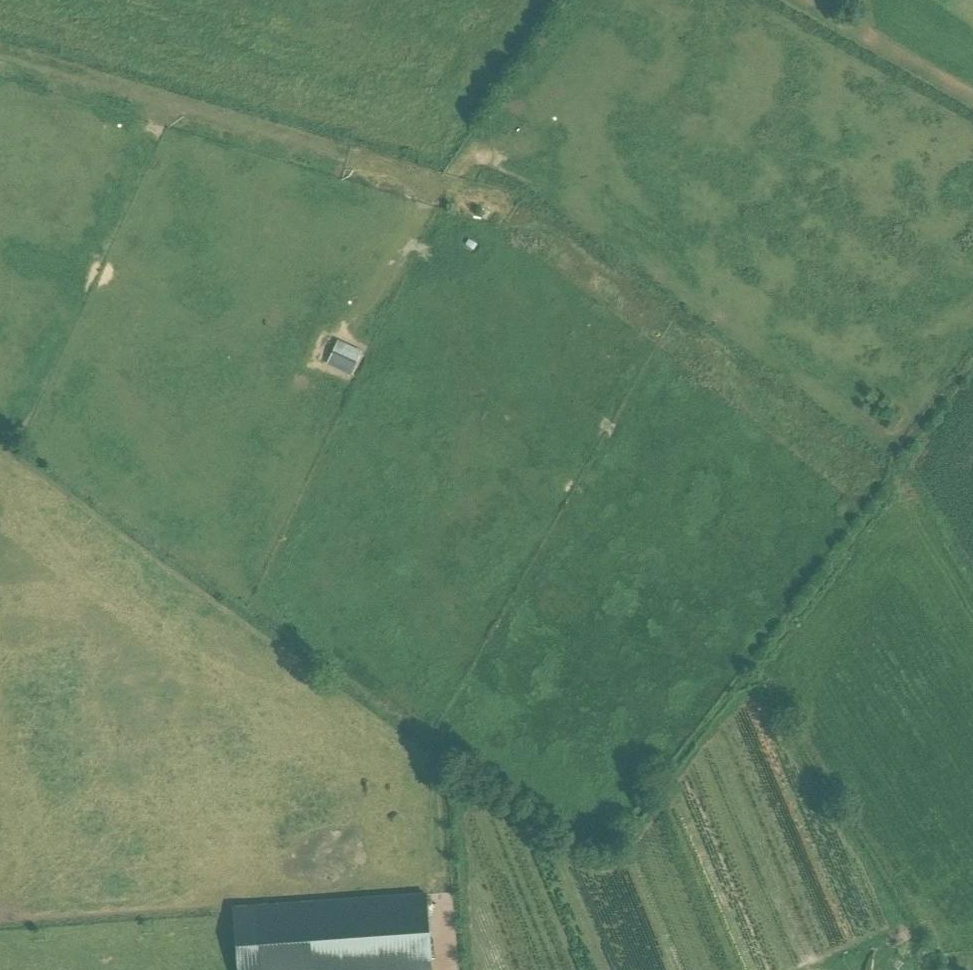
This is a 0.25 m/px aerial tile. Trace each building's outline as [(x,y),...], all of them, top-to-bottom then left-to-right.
[(360,354),(339,344),(330,363),(351,373),(360,354)] [(427,895),(233,908),(237,969),(432,969),(427,895)]
